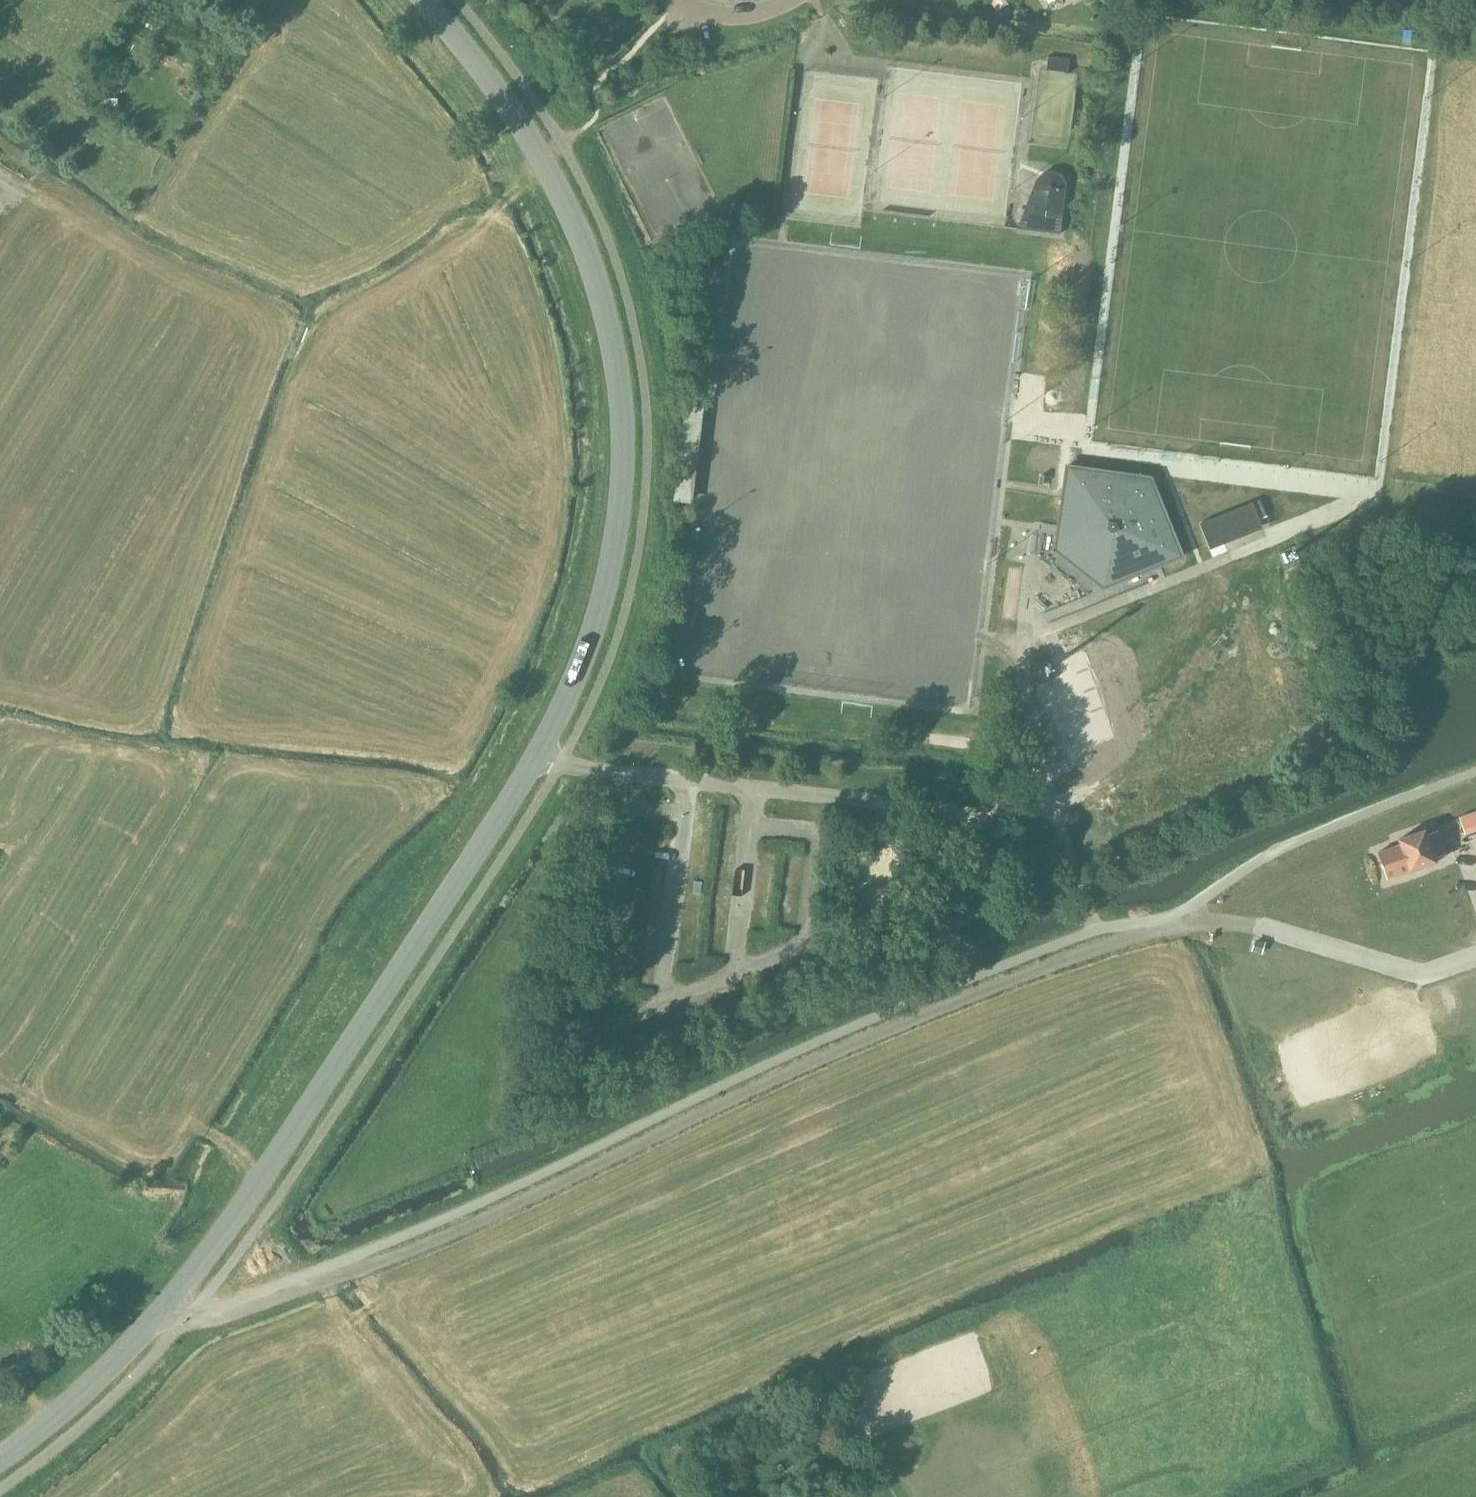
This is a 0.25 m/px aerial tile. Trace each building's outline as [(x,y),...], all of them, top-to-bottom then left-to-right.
[(1006,0),(995,0),(1003,12),(1010,8),(1006,0)] [(1051,62),(1050,72),(1072,75),(1072,73),(1073,62),(1052,58),(1051,62)] [(1030,208),(1020,231),(1063,236),(1069,186),(1065,178),(1056,174),(1046,176),(1045,177),(1040,182),(1039,192),(1043,200),(1043,205),(1030,208)] [(1105,591),(1163,569),(1187,559),(1156,477),(1071,466),(1058,553),(1105,591)] [(1209,523),(1202,526),(1211,547),(1213,552),(1248,538),(1266,531),(1255,505),(1237,512),(1209,523)] [(1288,510),(1269,512),(1272,534),(1291,531),(1288,510)] [(1381,854),(1391,880),(1413,872),(1413,873),(1441,863),(1439,858),(1450,854),(1442,831),(1430,835),(1428,831),(1402,841),(1404,846),(1381,854)] [(648,838),(617,851),(626,872),(652,861),(657,858),(648,838)] [(761,853),(738,863),(752,896),(754,900),(777,890),(767,866),(775,863),(769,851),(762,854),(761,853)] [(737,859),(713,869),(730,906),(752,896),(738,863),(737,859)] [(855,878),(831,888),(841,910),(878,894),(869,872),(866,873),(863,865),(852,870),(855,878)] [(878,894),(841,910),(850,932),(852,931),(855,938),(867,933),(864,926),(888,916),(878,894)] [(636,1005),(629,1008),(633,1018),(640,1015),(636,1005)] [(629,1008),(621,1011),(626,1022),(633,1018),(629,1008)] [(640,1015),(633,1018),(638,1030),(645,1026),(640,1015)] [(633,1018),(626,1022),(631,1033),(638,1030),(633,1018)] [(645,1026),(638,1030),(642,1041),(650,1037),(645,1026)] [(638,1030),(631,1033),(635,1044),(642,1041),(638,1030)] [(458,1117),(446,1123),(449,1130),(461,1125),(458,1117)]
